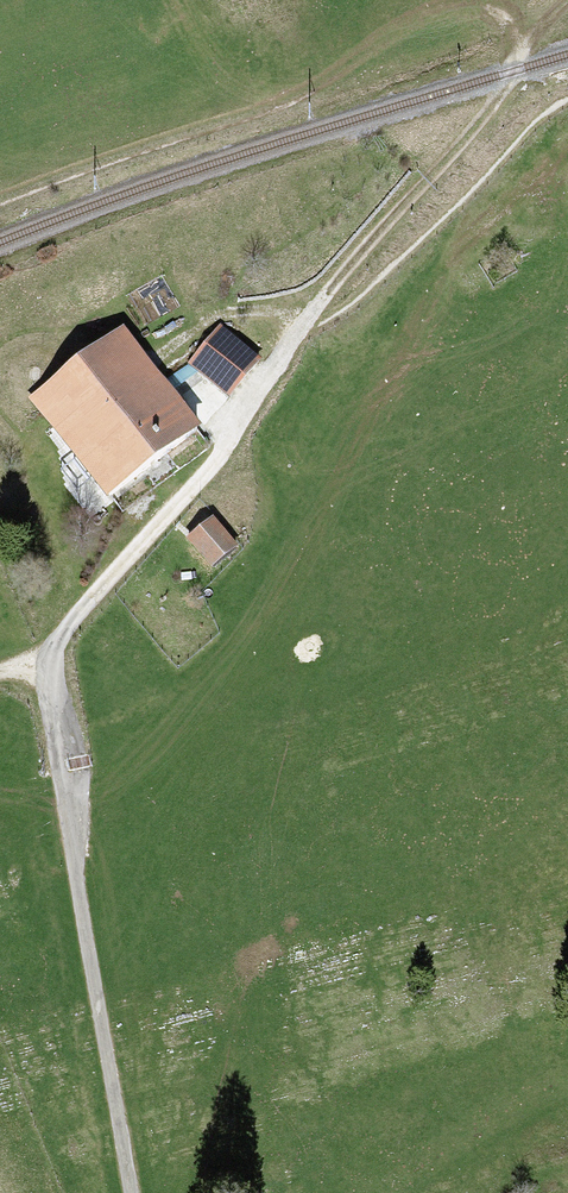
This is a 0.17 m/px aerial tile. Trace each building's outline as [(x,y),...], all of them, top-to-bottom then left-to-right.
[(123,324),(31,395),(107,494),(200,423),(123,324)] [(260,357),(219,324),(187,363),(228,396),(260,357)] [(209,521),(185,542),(209,570),(234,549),(209,521)]
